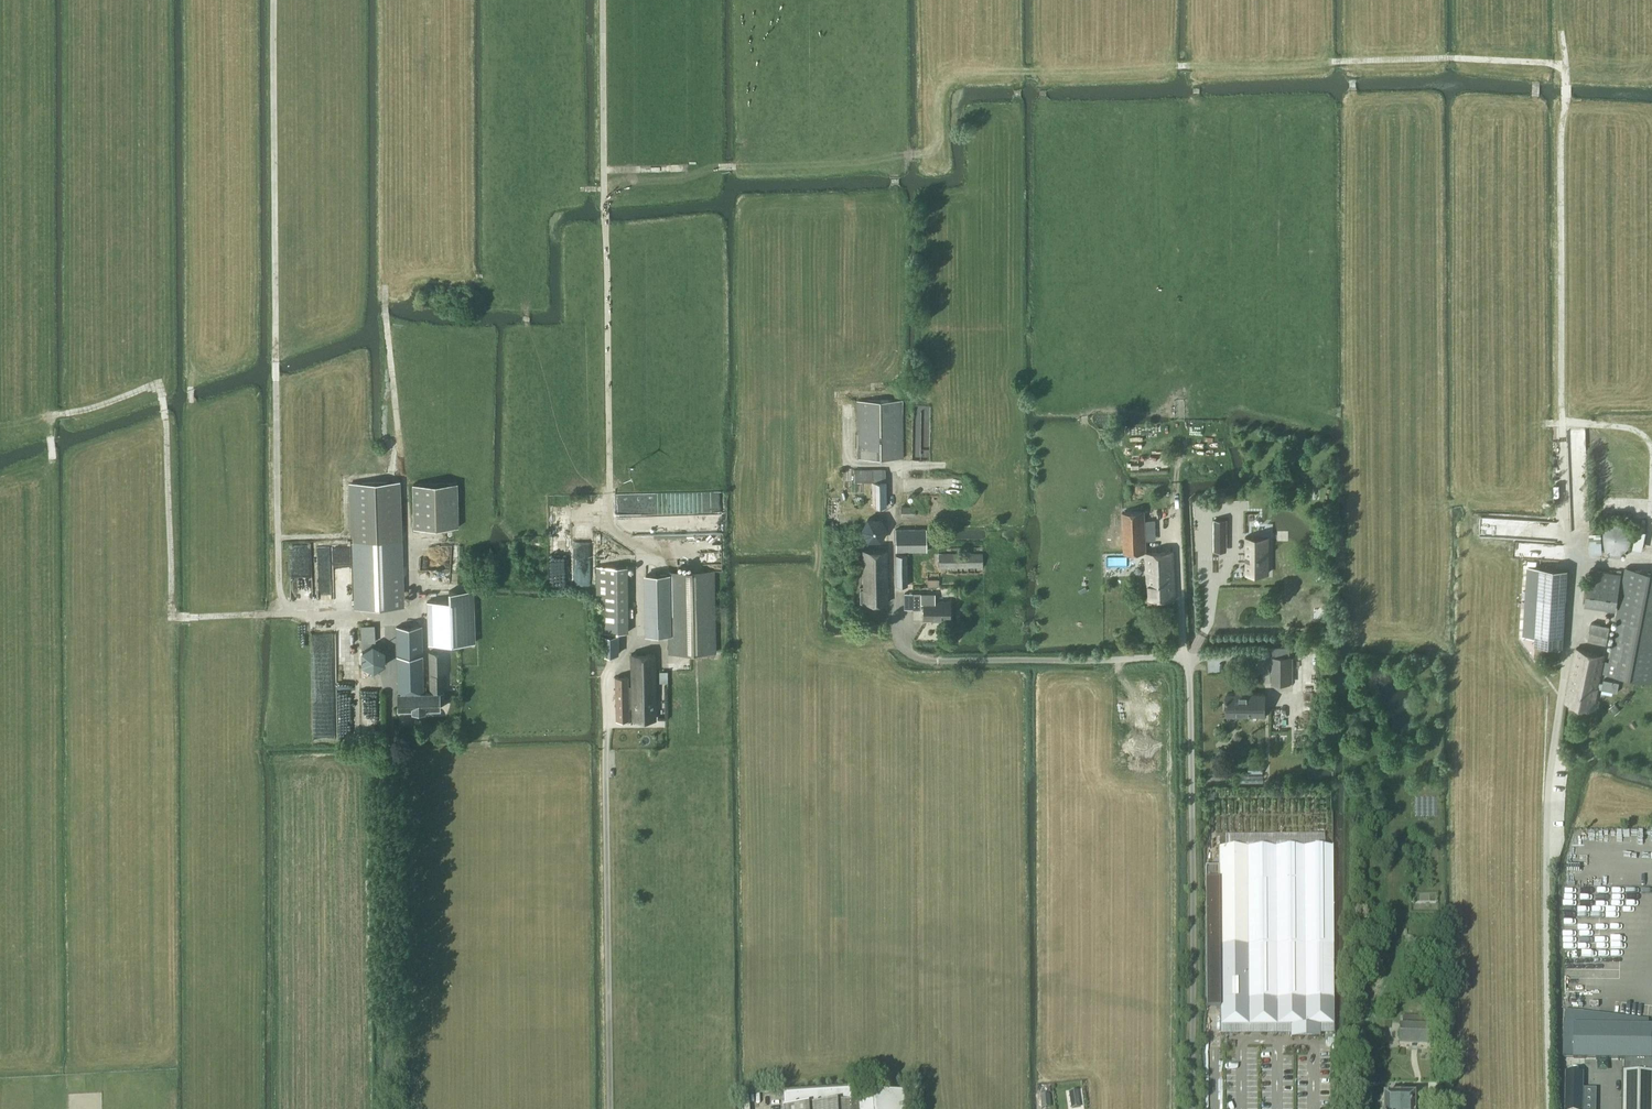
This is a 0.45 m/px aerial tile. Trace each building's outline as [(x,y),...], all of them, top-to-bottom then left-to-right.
[(857,459),(903,459),(902,400),(856,401),(857,459)] [(886,482),(885,470),(854,470),(854,482),(871,482),(872,507),(886,507),(886,482)] [(401,482),(348,483),(349,533),(349,535),(352,535),(352,540),(352,541),(355,609),(404,608),(402,540),(402,522),(401,482)] [(413,529),(458,528),(457,483),(412,484),(413,529)] [(901,516),(915,516),(915,506),(901,507),(901,516)] [(1174,551),(1147,552),(1145,511),(1122,512),(1123,554),(1145,553),(1147,600),(1176,599),(1174,551)] [(1217,549),(1230,549),(1230,517),(1217,517),(1217,549)] [(887,530),(880,518),(867,518),(860,530),(867,542),(880,541),(887,530)] [(1623,525),(1621,524),(1617,523),(1613,523),(1610,524),(1607,525),(1604,527),(1602,530),(1601,533),(1600,536),(1599,539),(1600,542),(1601,546),(1603,549),(1604,551),(1608,553),(1611,554),(1614,555),(1617,555),(1620,554),(1623,553),(1625,552),(1628,550),(1629,547),(1631,543),(1631,539),(1631,535),(1630,532),(1627,529),(1625,526),(1623,525)] [(895,553),(926,552),(926,529),(895,529),(895,553)] [(1246,536),(1246,572),(1267,572),(1267,536),(1246,536)] [(888,604),(887,551),(887,550),(862,550),(863,590),(860,590),(860,603),(863,604),(888,604)] [(938,569),(983,568),(982,553),(938,554),(938,569)] [(895,586),(907,586),(907,555),(895,555),(895,586)] [(627,567),(596,567),(596,594),(601,594),(601,601),(627,601),(627,576),(627,567)] [(1535,635),(1539,568),(1537,568),(1524,568),(1519,634),(1535,635)] [(1562,647),(1567,581),(1567,570),(1539,568),(1535,635),(1534,645),(1562,647)] [(1607,674),(1640,680),(1649,682),(1651,682),(1651,678),(1651,573),(1627,568),(1607,674)] [(1616,610),(1621,575),(1590,570),(1585,605),(1616,610)] [(666,575),(643,575),(645,636),(667,636),(668,654),(716,653),(716,652),(714,571),(666,572),(666,575)] [(450,601),(426,602),(428,645),(451,644),(476,643),(473,590),(449,591),(450,601)] [(921,610),(921,594),(912,594),(912,610),(921,610)] [(627,601),(601,601),(601,632),(601,633),(627,633),(627,612),(627,601)] [(950,620),(950,601),(922,601),(922,621),(941,621),(941,620),(950,620)] [(1605,645),(1609,627),(1591,623),(1588,641),(1605,645)] [(362,644),(375,643),(374,625),(361,626),(362,644)] [(424,687),(423,655),(422,626),(395,627),(396,656),(397,693),(397,711),(440,710),(440,697),(445,696),(444,675),(447,674),(447,652),(428,652),(429,693),(426,693),(426,687),(424,687)] [(618,634),(601,635),(601,654),(618,654),(618,634)] [(373,671),(384,664),(384,652),(373,646),(362,653),(362,665),(373,671)] [(1598,683),(1604,655),(1576,649),(1565,702),(1593,709),(1597,689),(1617,693),(1619,683),(1603,680),(1603,684),(1598,683)] [(631,686),(628,686),(629,708),(631,708),(631,721),(656,720),(655,653),(630,654),(630,673),(631,686)] [(1290,684),(1290,657),(1272,657),(1272,684),(1290,684)] [(628,677),(614,677),(615,721),(629,721),(629,708),(628,686),(628,677)] [(1265,715),(1265,694),(1226,694),(1226,715),(1265,715)] [(1262,774),(1262,764),(1248,764),(1248,774),(1262,774)] [(1319,1026),(1333,1026),(1332,848),(1218,849),(1218,868),(1205,868),(1206,1009),(1220,1009),(1220,1027),(1291,1026),(1291,1038),(1319,1037),(1319,1026)] [(1563,1059),(1574,1059),(1624,1060),(1624,1069),(1622,1069),(1621,1108),(1651,1108),(1651,1059),(1651,1026),(1649,1026),(1649,1019),(1565,1010),(1565,1025),(1563,1025),(1563,1059)] [(1424,1027),(1424,1017),(1402,1016),(1401,1026),(1398,1026),(1398,1046),(1431,1048),(1432,1027),(1424,1027)] [(1358,1025),(1357,1024),(1348,1024),(1347,1041),(1357,1042),(1358,1025)] [(1583,1073),(1566,1073),(1565,1108),(1582,1108),(1583,1073)] [(782,1106),(782,1108),(905,1108),(904,1093),(872,1095),(862,1095),(862,1087),(851,1087),(783,1092),(784,1106),(782,1106)] [(1077,1092),(1069,1094),(1072,1108),(1079,1108),(1077,1092)] [(1413,1097),(1399,1097),(1399,1092),(1391,1092),(1391,1097),(1382,1097),(1382,1108),(1413,1108),(1413,1097)] [(1048,1097),(1041,1097),(1042,1108),(1049,1108),(1048,1097)]
